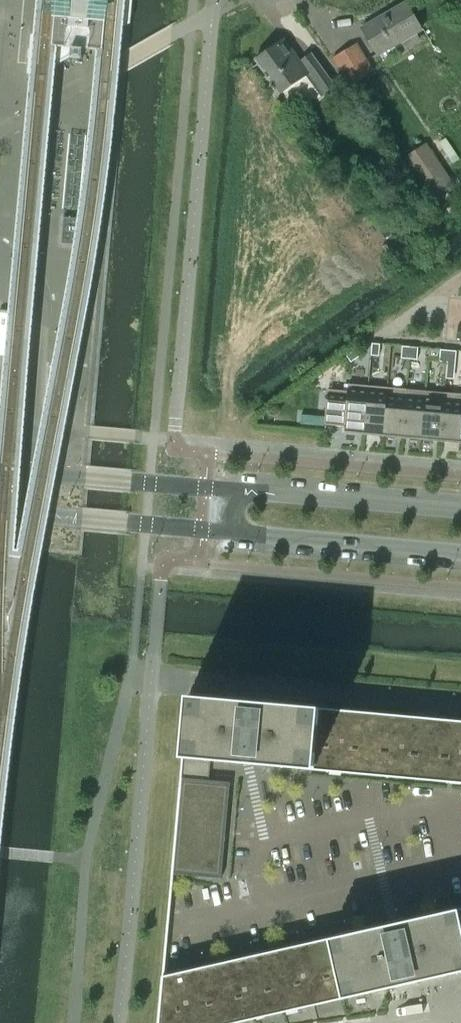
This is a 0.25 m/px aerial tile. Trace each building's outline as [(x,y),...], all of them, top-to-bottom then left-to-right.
[(132,0),(72,0),(71,0),(70,0),(64,16),(31,35),(27,74),(39,75),(71,57),(71,59),(77,60),(82,60),(83,50),(130,23),(132,0)] [(421,30),(406,3),(361,29),(377,56),(403,41),(407,48),(418,41),(414,34),(421,30)] [(335,87),(311,54),(296,64),(281,42),(255,61),(279,95),(308,74),(324,95),(335,87)] [(372,72),(356,44),(333,58),(350,85),(372,72)] [(426,143),(403,159),(437,211),(453,201),(448,193),(455,188),(426,143)] [(231,224),(230,236),(239,237),(239,224),(231,224)] [(353,277),(343,285),(348,291),(358,284),(353,277)] [(290,297),(284,301),(291,311),(297,306),(290,297)] [(291,312),(282,319),(286,325),(296,318),(291,312)] [(379,356),(380,344),(372,344),(371,356),(379,356)] [(409,359),(410,347),(402,346),(401,358),(409,359)] [(417,360),(418,348),(410,347),(409,359),(417,360)] [(360,356),(356,349),(346,356),(351,362),(360,356)] [(447,363),(448,351),(440,350),(439,362),(447,363)] [(455,363),(456,351),(448,351),(447,363),(455,363)] [(328,390),(324,425),(344,427),(343,433),(364,435),(368,386),(348,384),(347,391),(328,390)] [(368,386),(364,435),(383,436),(387,388),(368,386)] [(387,388),(383,436),(402,438),(407,390),(387,388)] [(407,390),(402,438),(421,440),(425,391),(407,390)] [(425,391),(421,440),(440,442),(444,393),(425,391)] [(440,442),(459,443),(460,423),(460,394),(444,393),(440,442)] [(265,703),(266,702),(251,700),(242,699),(242,701),(187,696),(186,713),(190,713),(188,742),(183,741),(182,758),(183,758),(181,778),(208,780),(210,761),(237,763),(238,759),(259,761),(259,765),(268,766),(285,767),(305,769),(305,765),(460,780),(460,721),(265,703)] [(222,868),(230,782),(181,778),(173,874),(221,879),(222,868)] [(460,972),(460,908),(403,921),(404,925),(383,930),(382,926),(373,928),(363,931),(356,932),(337,936),(339,943),(203,974),(201,967),(166,975),(164,976),(162,976),(158,1021),(158,1022),(219,1022),(226,1021),(225,1016),(237,1013),(238,1019),(255,1015),(254,1009),(266,1007),(268,1012),(284,1008),(283,1003),(296,1000),(297,1005),(314,1001),(313,996),(325,993),(326,999),(350,993),(351,997),(388,988),(392,987),(395,987),(395,988),(418,983),(418,981),(460,972)]
